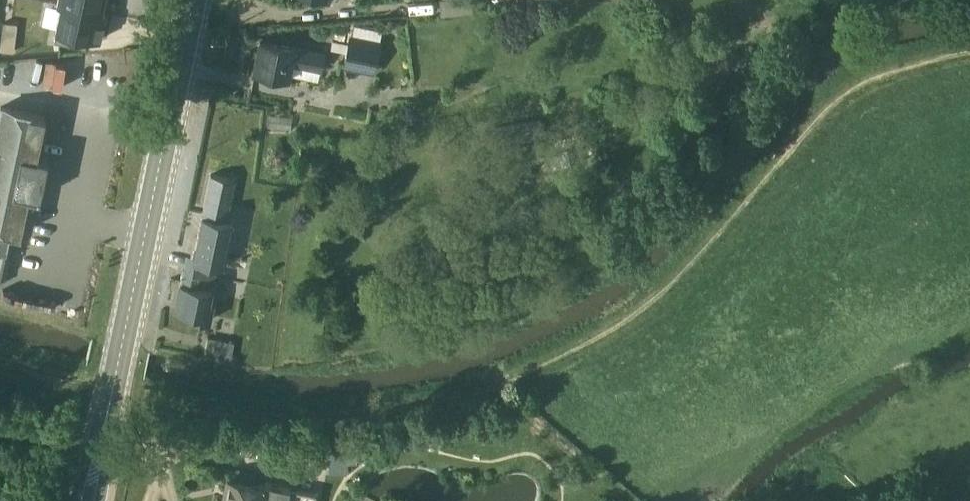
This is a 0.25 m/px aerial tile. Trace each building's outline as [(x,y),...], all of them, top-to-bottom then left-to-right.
[(100,13),(103,0),(55,0),(55,2),(59,4),(100,13)] [(56,30),(53,43),(85,49),(87,37),(99,40),(104,13),(100,13),(59,4),(53,30),(56,30)] [(331,41),(330,50),(343,52),(341,66),(373,73),(380,41),(377,40),(379,31),(353,25),(351,35),(347,34),(345,44),(331,41)] [(258,40),(252,70),(271,74),(270,79),(285,82),(287,74),(316,81),(323,54),(258,40)] [(45,61),(39,86),(49,88),(55,64),(45,61)] [(43,117),(0,108),(0,279),(4,275),(13,233),(18,235),(27,195),(38,197),(45,157),(36,155),(43,117)] [(267,115),(266,127),(290,129),(291,118),(267,115)] [(213,276),(233,180),(209,175),(188,270),(213,276)] [(213,276),(181,271),(173,308),(188,312),(187,316),(209,321),(212,300),(209,300),(213,276)] [(232,342),(206,337),(203,351),(230,357),(232,342)] [(351,468),(350,442),(327,443),(328,469),(351,468)] [(313,496),(224,477),(220,496),(215,496),(214,500),(312,500),(313,496)]
